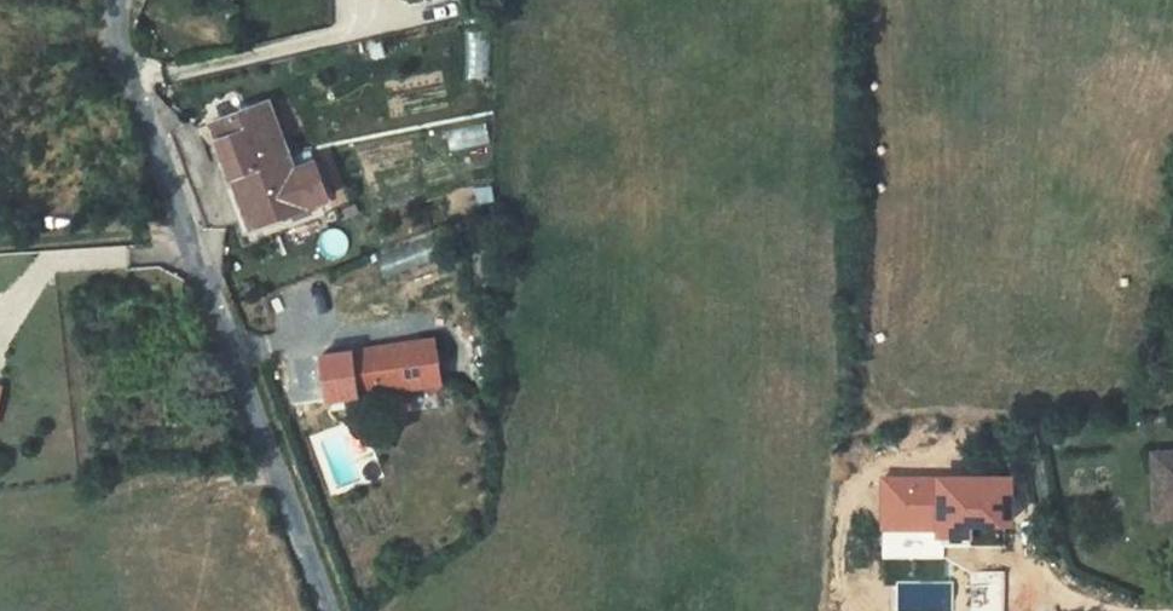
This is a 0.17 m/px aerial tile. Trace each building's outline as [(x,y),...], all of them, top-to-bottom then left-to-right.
[(261,104),(205,126),(247,230),(322,201),(308,165),(288,174),(261,104)] [(430,338),(349,353),(357,398),(438,383),(430,338)] [(1151,456),(1154,516),(1172,515),(1172,455),(1151,456)] [(882,479),(882,526),(942,527),(942,537),(967,537),(968,481),(882,479)]
